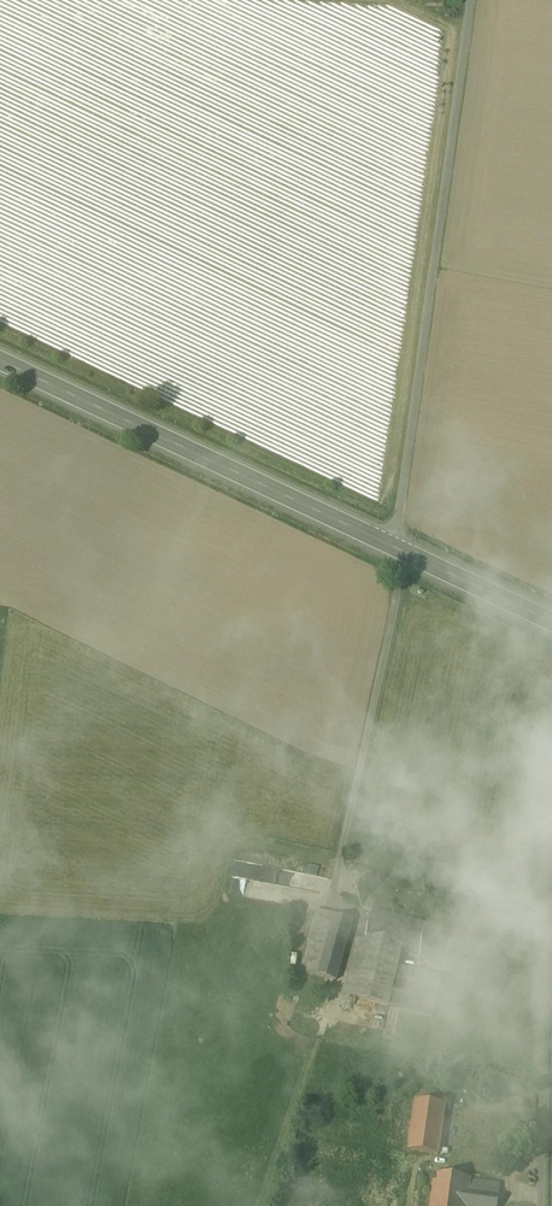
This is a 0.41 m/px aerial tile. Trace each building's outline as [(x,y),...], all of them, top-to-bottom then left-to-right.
[(231,879),(314,890),(316,874),(233,863),(231,879)] [(425,925),(372,912),(366,944),(400,953),(420,957),(425,925)] [(326,929),(313,974),(336,981),(353,920),(335,915),(330,930),(326,929)] [(400,953),(366,944),(361,964),(396,972),(397,967),(400,953)] [(396,972),(361,964),(357,986),(391,995),(396,972)] [(442,978),(397,967),(396,972),(391,995),(389,1006),(432,1017),(442,978)] [(391,995),(357,986),(354,998),(389,1006),(391,995)] [(446,1096),(418,1092),(409,1150),(436,1155),(446,1096)] [(435,1173),(431,1203),(455,1205),(498,1205),(501,1184),(470,1179),(471,1178),(435,1173)]
